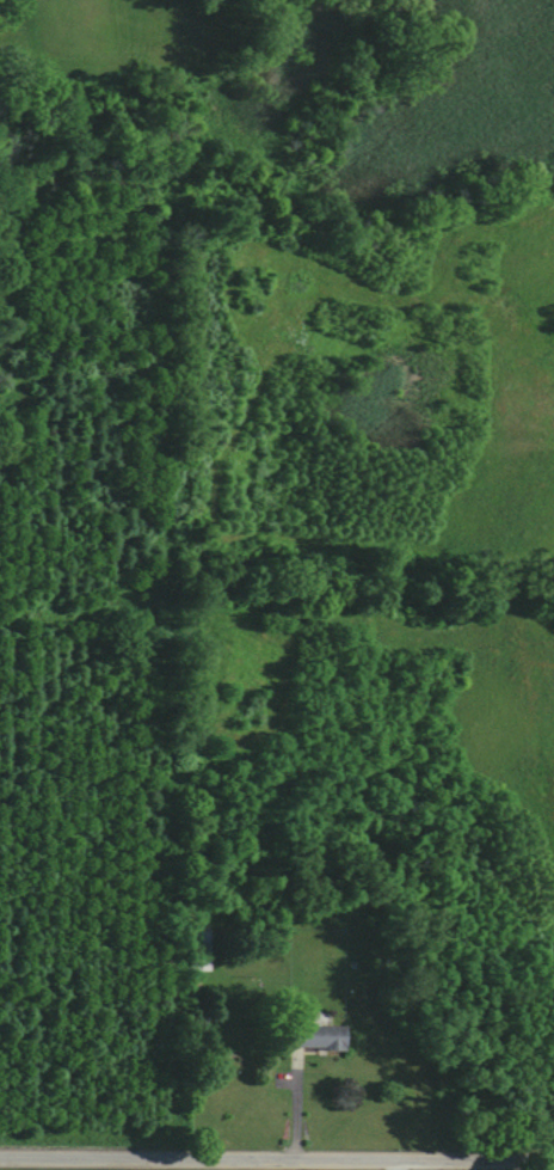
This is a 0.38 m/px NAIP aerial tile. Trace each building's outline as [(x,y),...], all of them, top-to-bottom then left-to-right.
[(290,1049),(348,1049),(348,1026),(290,1026),(290,1049)]
